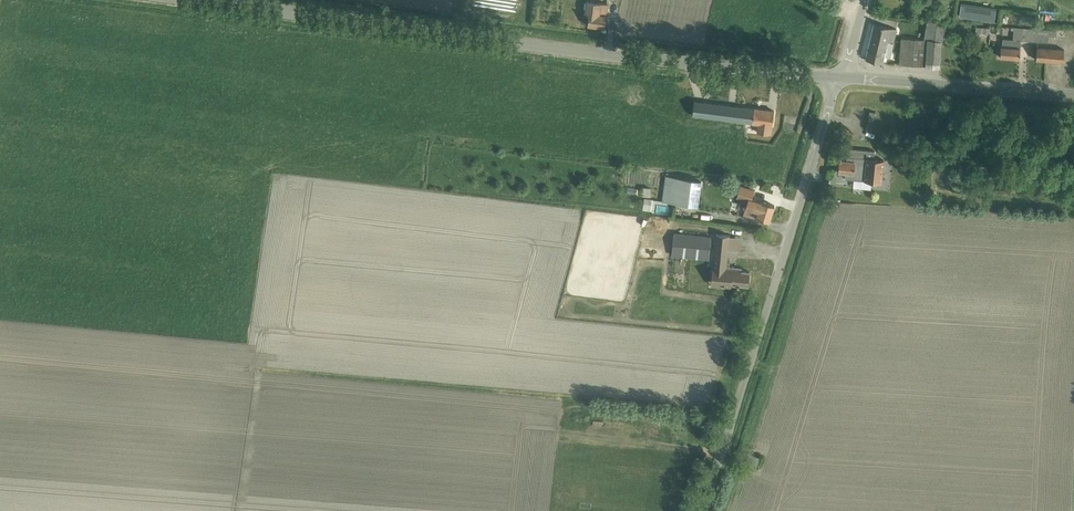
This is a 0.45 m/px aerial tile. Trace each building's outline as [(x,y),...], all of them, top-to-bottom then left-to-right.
[(586,0),(584,12),(588,13),(587,24),(603,26),(607,3),(586,0)] [(563,14),(576,17),(577,10),(564,7),(563,14)] [(923,40),(900,38),(898,63),(940,67),(943,25),(936,24),(936,22),(926,20),(923,40)] [(889,56),(895,29),(874,24),(866,58),(881,62),(883,55),(889,56)] [(1012,28),(1011,39),(1019,40),(1047,42),(1047,36),(1051,37),(1052,31),(1012,28)] [(1018,58),(1019,41),(1019,40),(1011,39),(1001,39),(1000,47),(999,47),(998,57),(1018,58)] [(1062,49),(1035,47),(1034,60),(1061,62),(1062,49)] [(694,100),(692,115),(733,120),(758,124),(757,132),(769,134),(770,125),(772,125),(773,111),(694,100)] [(846,156),(846,160),(838,160),(837,171),(845,172),(844,178),(853,179),(854,176),(864,177),(864,180),(881,181),(883,159),(873,158),(874,150),(847,148),(846,156)] [(666,173),(662,199),(697,204),(701,179),(666,173)] [(756,217),(769,221),(774,205),(761,201),(751,198),(754,189),(740,184),(736,197),(747,200),(745,207),(743,214),(756,218),(756,217)] [(708,259),(710,236),(674,232),(671,255),(708,259)] [(729,286),(729,282),(746,284),(747,282),(748,282),(749,276),(747,275),(748,271),(739,270),(740,267),(731,267),(732,265),(731,265),(730,266),(727,264),(727,263),(725,261),(727,235),(714,234),(710,284),(729,286)] [(755,464),(758,456),(749,453),(747,462),(755,464)] [(581,501),(588,501),(587,486),(580,486),(581,501)]
